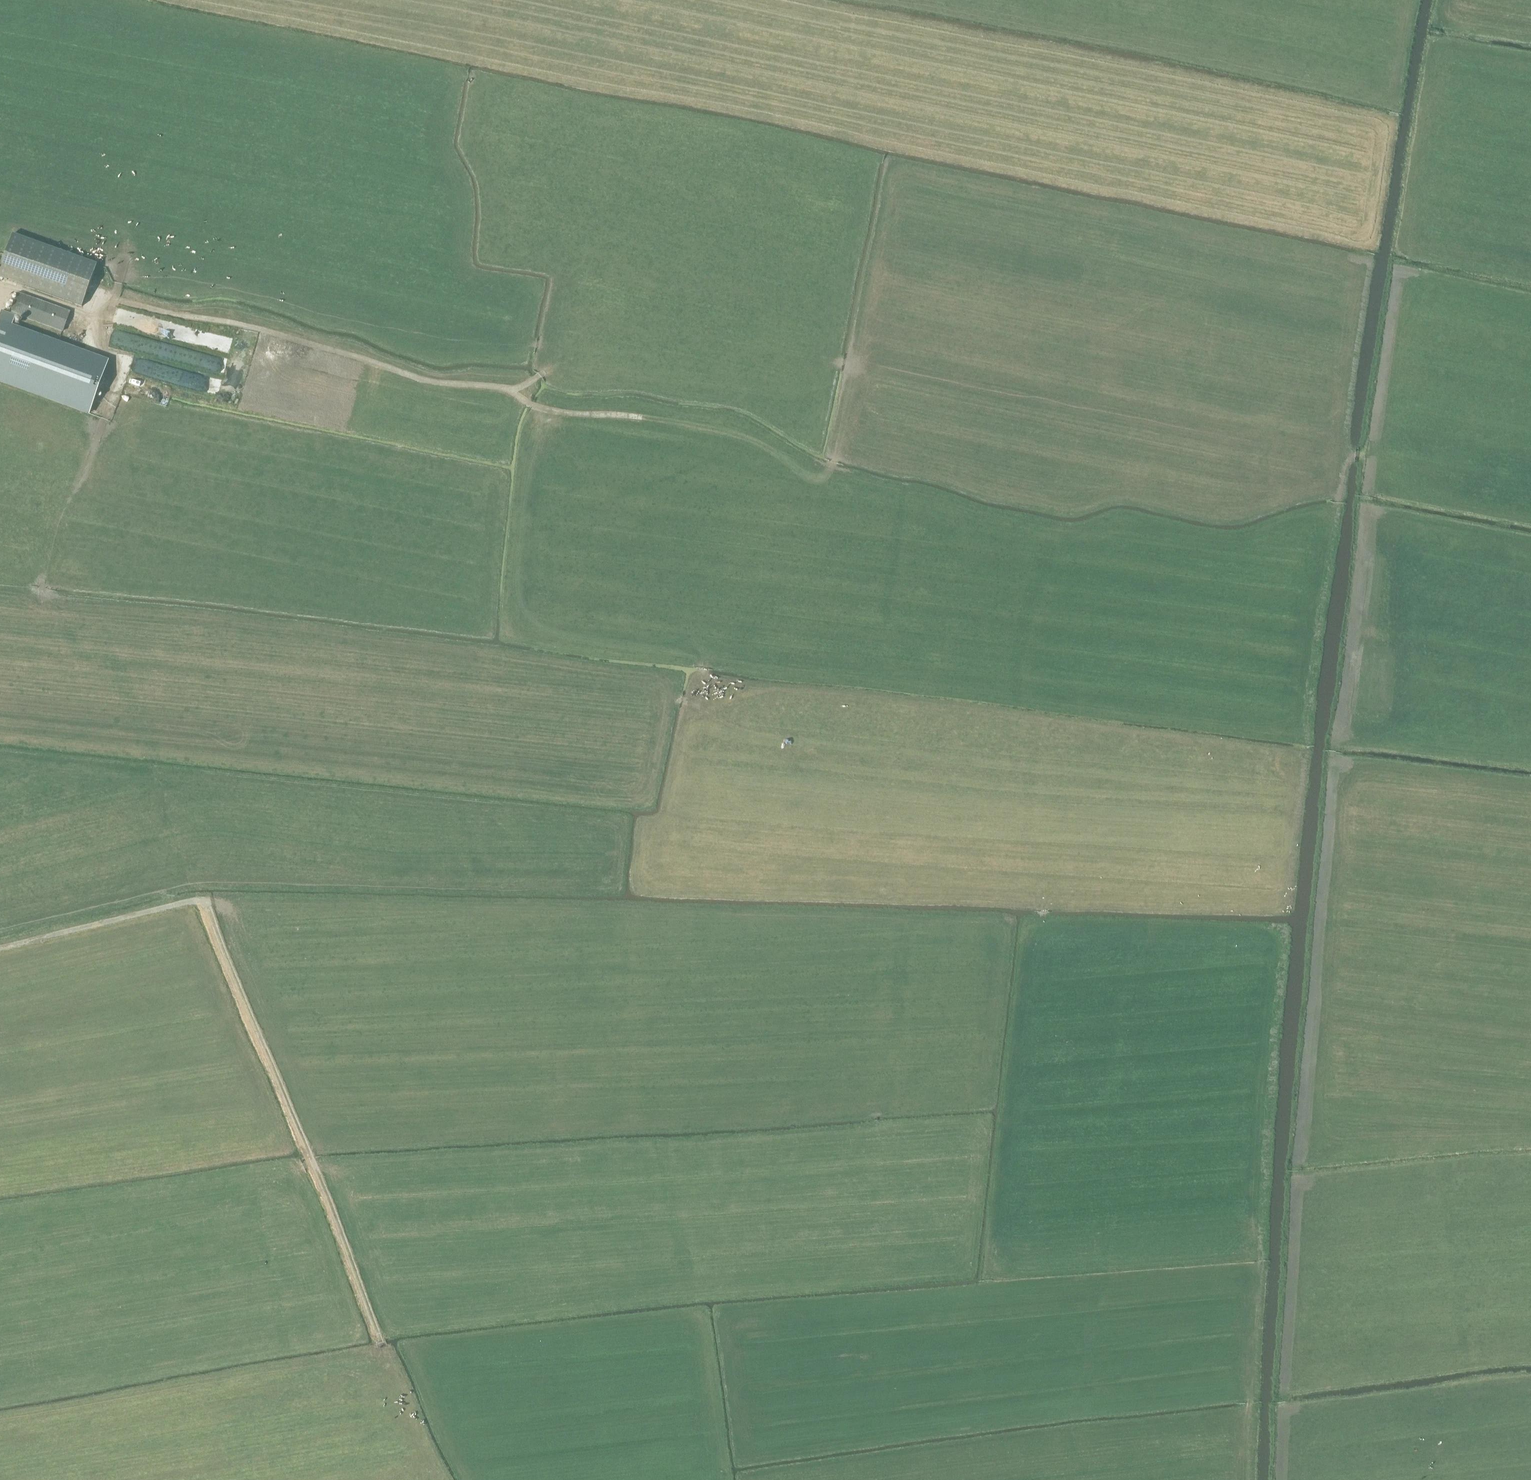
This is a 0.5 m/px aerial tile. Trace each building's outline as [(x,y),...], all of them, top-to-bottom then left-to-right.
[(82,306),(96,265),(12,235),(0,267),(0,277),(82,306)] [(12,313),(62,331),(69,312),(18,294),(12,313)] [(87,413),(105,360),(11,329),(14,321),(0,316),(0,379),(87,413)] [(220,356),(165,345),(164,350),(162,349),(160,358),(217,369),(220,356)] [(144,363),(142,378),(201,386),(203,372),(144,363)]
